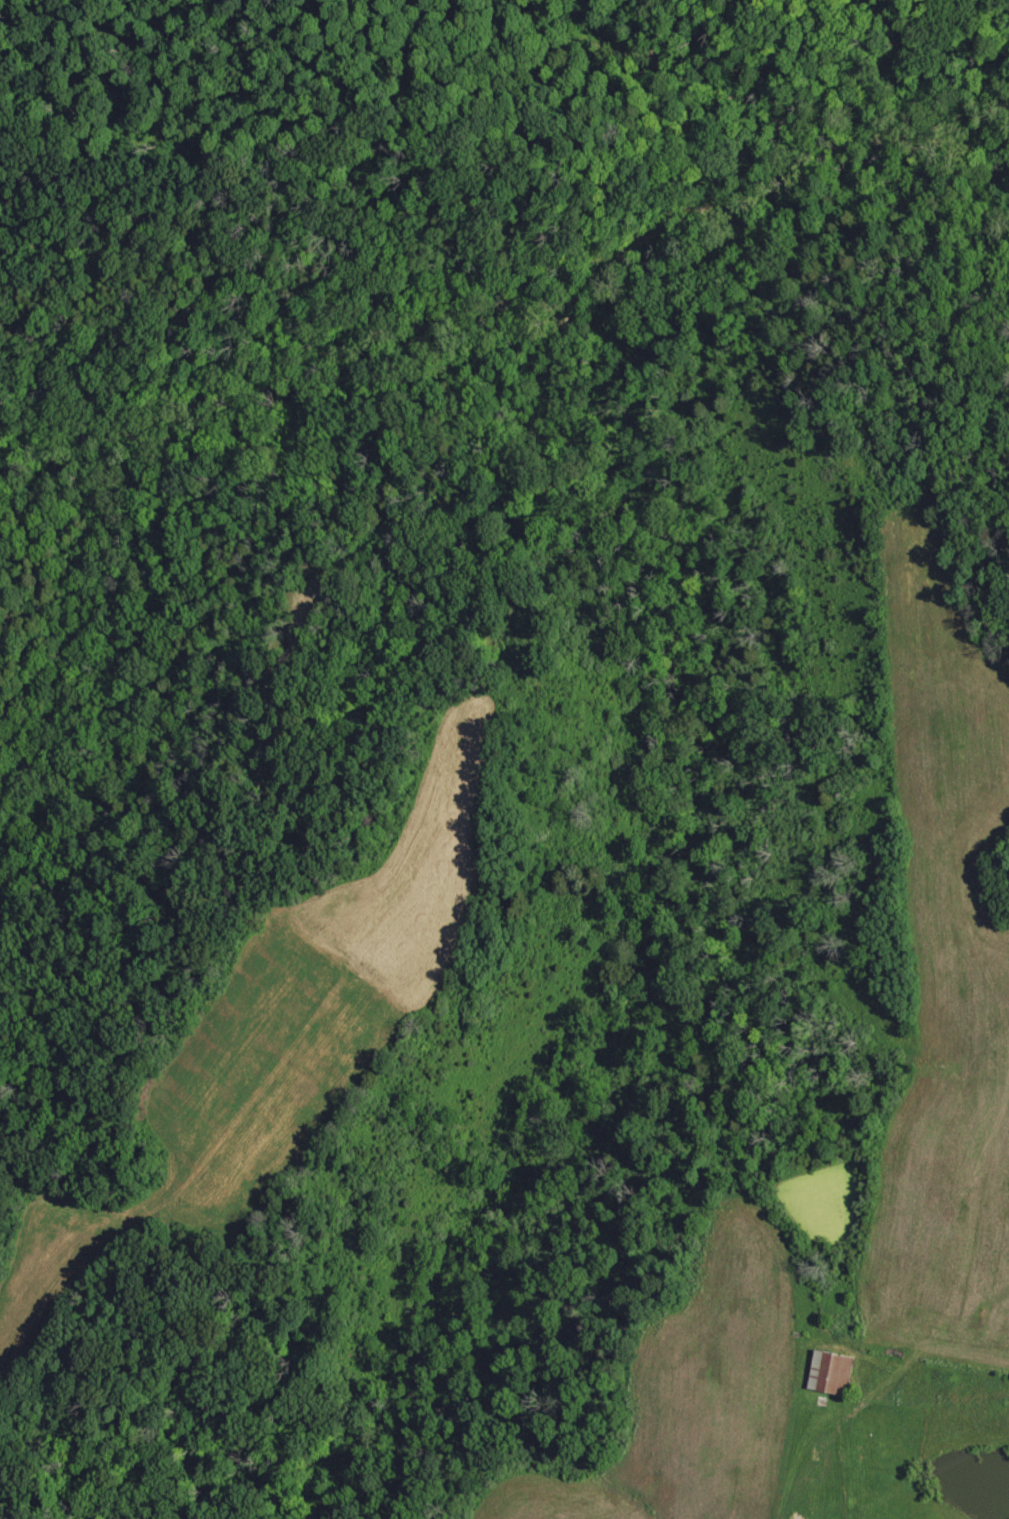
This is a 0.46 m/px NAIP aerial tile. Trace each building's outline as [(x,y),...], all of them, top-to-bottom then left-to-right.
[(856,1356),(817,1349),(810,1388),(849,1395),(856,1356)]
